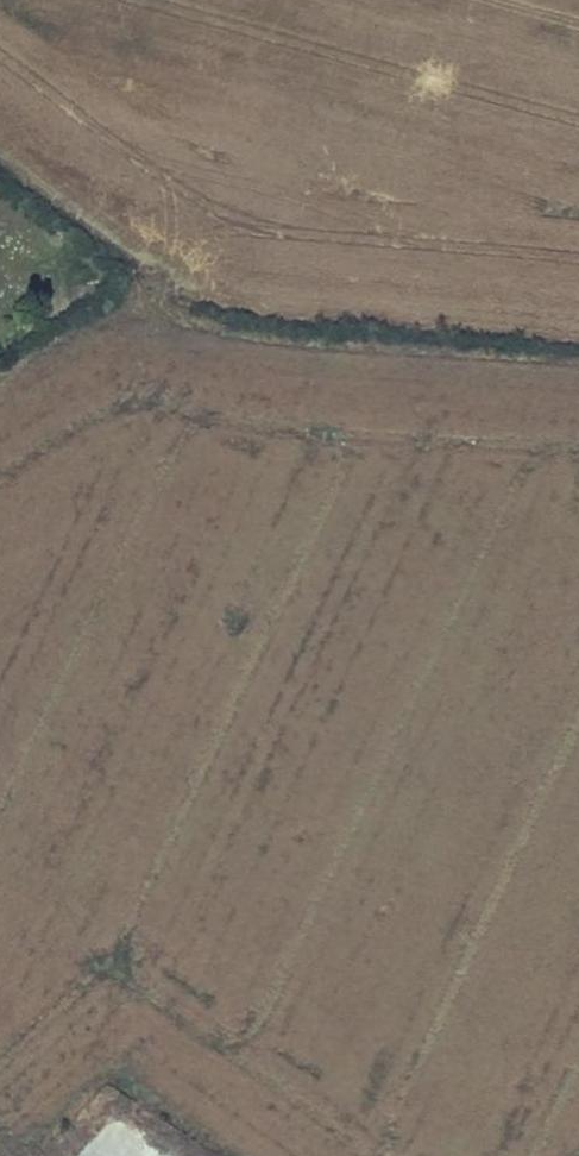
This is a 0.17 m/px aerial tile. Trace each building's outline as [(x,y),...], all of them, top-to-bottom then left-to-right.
[(133,1139),(122,1125),(84,1153),(86,1155),(111,1155),(133,1139)]
